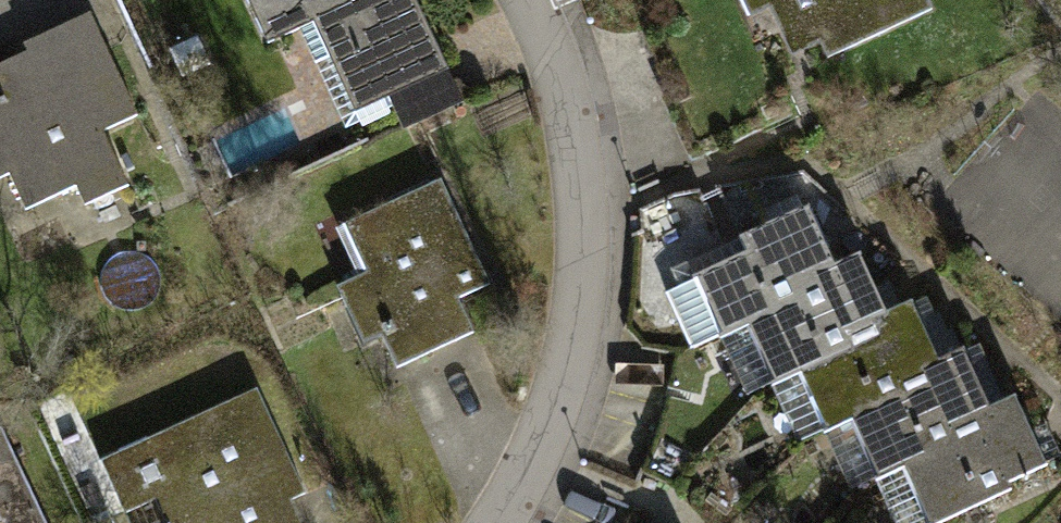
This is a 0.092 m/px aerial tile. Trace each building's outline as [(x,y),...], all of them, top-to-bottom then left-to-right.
[(268,42),(315,21),(357,113),(447,72),(414,0),(249,0),(268,42)] [(787,27),(808,17),(827,58),(933,9),(929,0),(775,0),(787,27)] [(0,82),(0,97),(3,104),(0,105),(0,181),(9,177),(26,213),(76,189),(85,208),(127,188),(101,134),(135,117),(92,27),(28,58),(32,67),(0,82)] [(462,103),(452,83),(418,99),(429,120),(462,103)] [(440,182),(366,216),(388,266),(337,289),(363,348),(383,339),(398,371),(473,337),(456,299),(487,285),(440,182)] [(748,254),(693,279),(721,342),(747,330),(798,307),(792,293),(840,272),(837,265),(811,207),(741,238),(748,254)] [(798,307),(747,330),(773,389),(800,377),(848,356),(842,342),(890,321),(887,314),(861,255),(837,265),(840,272),(792,293),(798,307)] [(848,356),(800,377),(826,436),(851,424),(898,404),(892,389),(940,368),(937,362),(911,303),(887,314),(890,321),(842,342),(848,356)] [(898,404),(851,424),(877,483),(901,472),(949,451),(943,437),(991,416),(988,408),(962,350),(937,362),(940,368),(892,389),(898,404)] [(99,459),(128,522),(266,522),(262,512),(303,494),(255,388),(99,459)] [(901,472),(924,522),(945,522),(1000,499),(995,489),(1044,467),(1013,398),(988,408),(991,416),(943,437),(949,451),(901,472)] [(1,428),(0,428),(0,522),(45,522),(1,428)]
